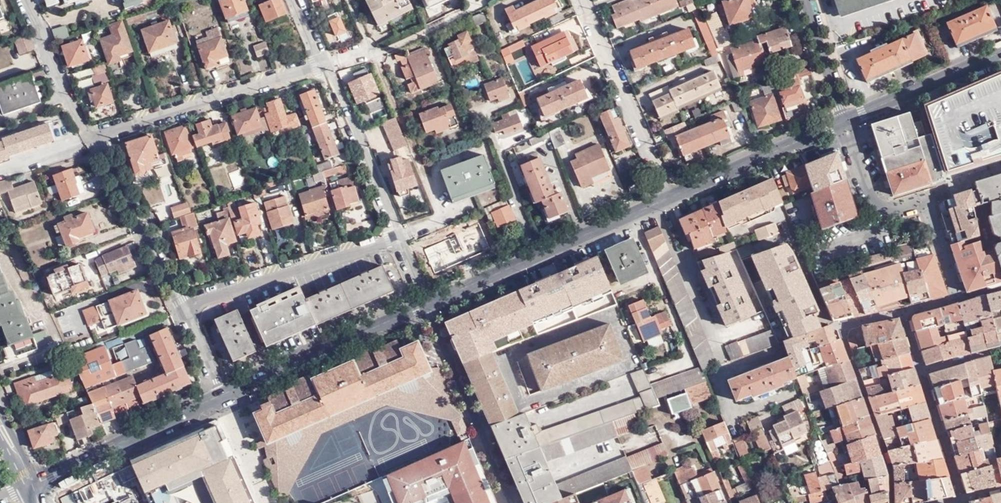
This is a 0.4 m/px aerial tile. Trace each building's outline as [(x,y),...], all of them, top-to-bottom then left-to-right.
[(222,2),(229,23),(250,17),(243,0),(227,0),(222,2)] [(275,18),(285,14),(280,0),(263,0),(259,2),(267,21),(275,18)] [(390,17),(411,8),(407,0),(365,0),(378,28),(392,21),(390,17)] [(445,0),(426,0),(430,9),(445,2),(445,0)] [(513,7),(505,11),(513,29),(516,27),(518,33),(529,28),(528,26),(544,18),(545,20),(555,15),(553,10),(557,8),(553,0),(542,0),(515,13),(513,7)] [(631,0),(614,7),(618,16),(614,18),(619,30),(641,21),(642,23),(678,9),(674,0),(640,0),(633,3),(631,0)] [(683,11),(695,8),(693,0),(681,0),(683,11)] [(754,4),(755,4),(753,0),(732,0),(728,2),(728,3),(723,4),(726,14),(731,12),(735,24),(754,18),(750,5),(754,4)] [(843,13),(880,0),(839,0),(843,13)] [(986,6),(947,23),(958,48),(997,31),(986,6)] [(411,8),(390,17),(392,21),(413,12),(411,8)] [(717,50),(703,18),(700,11),(694,13),(713,58),(719,55),(717,50)] [(718,13),(703,18),(717,50),(732,45),(727,32),(725,32),(718,13)] [(147,19),(146,14),(127,21),(129,26),(147,19)] [(484,14),(472,19),(475,27),(487,22),(484,14)] [(177,42),(173,30),(170,22),(144,31),(151,53),(178,44),(177,42)] [(123,24),(112,28),(114,35),(110,36),(111,41),(104,43),(112,68),(124,64),(123,60),(133,57),(123,24)] [(717,50),(719,55),(721,61),(727,58),(734,79),(741,77),(739,70),(765,62),(759,44),(767,42),(771,54),(779,51),(793,46),(786,27),(732,45),(717,50)] [(54,32),(57,43),(70,39),(67,28),(54,32)] [(199,40),(196,41),(207,71),(230,63),(218,30),(206,34),(207,39),(199,42),(199,40)] [(695,46),(688,30),(630,54),(636,70),(695,46)] [(563,34),(532,48),(541,68),(577,51),(571,40),(566,42),(563,34)] [(914,34),(857,59),(867,83),(924,58),(914,34)] [(16,54),(34,51),(32,36),(14,38),(16,54)] [(461,43),(445,50),(454,70),(470,62),(472,65),(480,62),(469,36),(460,40),(461,43)] [(257,57),(269,52),(265,40),(252,45),(257,57)] [(527,47),(524,41),(506,49),(509,56),(527,47)] [(84,43),(65,49),(71,67),(90,62),(84,43)] [(178,44),(151,53),(153,58),(179,49),(178,44)] [(507,67),(509,71),(515,69),(509,56),(506,49),(501,52),(507,67)] [(419,82),(422,91),(439,83),(428,59),(432,57),(428,50),(412,57),(401,62),(401,63),(403,68),(402,69),(407,81),(412,79),(416,77),(419,82)] [(398,64),(401,63),(401,62),(412,57),(410,52),(396,57),(398,64)] [(722,62),(721,61),(719,55),(713,58),(705,61),(707,67),(722,62)] [(99,76),(110,73),(107,65),(97,68),(99,76)] [(802,79),(813,75),(811,69),(774,82),(778,96),(784,119),(805,112),(798,87),(804,85),(802,79)] [(363,101),(367,99),(369,104),(379,99),(377,94),(379,93),(375,84),(372,85),(366,70),(345,80),(357,106),(364,103),(363,101)] [(669,94),(652,101),(659,117),(678,109),(677,106),(720,89),(713,72),(706,76),(668,91),(669,94)] [(36,85),(32,74),(0,85),(0,97),(2,97),(8,115),(39,104),(33,86),(36,85)] [(666,87),(649,94),(652,101),(669,94),(668,91),(706,76),(702,74),(667,89),(666,87)] [(926,107),(947,172),(1000,155),(1000,74),(926,107)] [(491,103),(498,100),(509,96),(503,81),(485,89),(491,103)] [(422,91),(419,82),(414,84),(410,86),(414,95),(422,91)] [(544,93),(531,99),(533,104),(537,102),(545,119),(587,99),(579,82),(546,97),(544,93)] [(778,96),(774,82),(761,86),(764,99),(750,103),(757,127),(779,120),(772,97),(778,96)] [(109,88),(94,93),(94,95),(92,96),(94,104),(92,104),(94,111),(115,104),(109,88)] [(678,109),(721,92),(720,89),(677,106),(678,109)] [(309,118),(300,122),(304,133),(313,129),(326,160),(339,155),(327,125),(314,92),(300,97),(309,118)] [(530,107),(524,93),(519,95),(521,101),(525,109),(530,107)] [(263,110),(272,133),(286,128),(287,129),(299,125),(295,113),(286,116),(280,100),(263,106),(263,110)] [(742,111),(738,101),(730,104),(734,114),(742,111)] [(447,104),(421,114),(427,131),(436,127),(438,132),(451,127),(452,130),(460,126),(451,105),(448,106),(447,104)] [(678,109),(659,117),(661,120),(680,112),(678,109)] [(614,110),(600,116),(616,153),(630,147),(614,110)] [(712,123),(700,129),(706,146),(718,141),(720,145),(721,146),(728,143),(727,138),(729,137),(731,142),(733,141),(729,129),(727,130),(722,119),(726,117),(724,111),(710,117),(712,123)] [(241,138),(264,130),(261,122),(258,112),(249,115),(243,117),(235,120),(235,121),(240,133),(241,138)] [(871,125),(893,195),(932,183),(920,145),(895,154),(892,146),(918,138),(913,122),(910,113),(871,125)] [(503,122),(493,126),(496,133),(503,130),(505,136),(523,129),(519,117),(510,120),(509,115),(502,117),(503,122)] [(398,149),(407,145),(396,119),(385,124),(388,131),(391,131),(398,149)] [(265,133),(271,131),(270,127),(266,120),(261,122),(264,130),(265,133)] [(928,143),(922,121),(921,120),(913,122),(918,138),(920,145),(928,143)] [(922,121),(928,143),(932,141),(925,120),(922,121)] [(12,157),(10,154),(55,138),(50,122),(4,138),(5,140),(0,142),(0,161),(12,157)] [(201,136),(194,139),(199,150),(214,146),(216,149),(232,143),(230,137),(232,136),(228,126),(217,129),(215,122),(198,127),(201,136)] [(692,152),(706,146),(700,129),(684,135),(681,127),(667,132),(671,140),(674,139),(678,150),(675,151),(678,158),(681,156),(680,155),(682,154),(685,160),(693,157),(692,152)] [(176,155),(177,157),(193,152),(192,150),(194,149),(186,128),(169,134),(169,137),(166,138),(169,147),(173,146),(174,149),(171,151),(173,156),(176,155)] [(558,129),(548,133),(549,137),(554,151),(565,146),(558,129)] [(547,131),(536,137),(533,138),(536,143),(549,137),(548,133),(547,131)] [(10,154),(12,157),(57,142),(55,138),(10,154)] [(153,138),(128,146),(138,176),(168,167),(165,156),(159,158),(153,138)] [(944,179),(932,141),(928,143),(920,145),(932,183),(944,179)] [(576,160),(570,162),(581,188),(592,182),(591,178),(609,170),(598,146),(575,156),(576,160)] [(193,152),(177,157),(180,164),(186,162),(185,159),(194,156),(193,152)] [(395,152),(383,157),(389,173),(392,172),(399,193),(400,193),(402,197),(408,195),(406,190),(417,185),(408,156),(401,152),(396,155),(395,152)] [(566,210),(559,193),(553,196),(551,197),(540,171),(543,170),(536,152),(527,155),(529,160),(525,162),(523,157),(517,160),(535,204),(542,201),(548,217),(566,210)] [(480,197),(478,193),(496,186),(484,157),(444,172),(457,205),(480,197)] [(822,159),(804,167),(811,185),(822,181),(823,184),(829,182),(828,178),(829,178),(822,159)] [(320,174),(326,172),(335,170),(332,163),(317,168),(320,174)] [(349,175),(346,166),(335,170),(326,172),(328,179),(339,175),(341,175),(342,177),(349,175)] [(794,192),(811,185),(804,167),(787,173),(787,174),(783,176),(787,186),(791,185),(794,192)] [(551,197),(553,196),(543,170),(540,171),(551,197)] [(63,203),(80,197),(77,186),(79,186),(75,176),(73,171),(54,178),(63,203)] [(80,175),(75,176),(79,186),(77,186),(80,197),(86,195),(80,175)] [(975,184),(976,186),(981,204),(1000,200),(1000,176),(975,184)] [(353,179),(332,185),(340,212),(353,208),(352,205),(360,202),(353,179)] [(777,205),(783,203),(773,179),(768,181),(764,183),(775,206),(777,205)] [(11,180),(0,183),(0,195),(9,192),(16,209),(31,205),(32,209),(42,205),(35,183),(14,190),(11,180)] [(266,184),(268,190),(284,185),(282,180),(266,184)] [(859,219),(846,180),(808,194),(813,207),(809,207),(814,224),(817,223),(820,232),(859,219)] [(762,207),(764,211),(775,206),(764,183),(719,203),(724,214),(722,216),(725,228),(735,224),(734,220),(741,217),(742,219),(756,213),(756,211),(762,207)] [(291,195),(288,184),(284,185),(268,190),(261,192),(262,194),(263,199),(284,192),(285,197),(291,195)] [(972,206),(981,204),(976,186),(968,189),(969,193),(942,202),(953,238),(955,242),(963,240),(979,235),(979,233),(972,206)] [(323,187),(297,194),(304,217),(329,210),(323,187)] [(284,197),(264,203),(273,232),(293,226),(284,197)] [(510,206),(507,200),(491,208),(501,229),(518,220),(512,206),(510,206)] [(995,248),(997,253),(1000,269),(1000,200),(981,204),(972,206),(979,233),(986,231),(984,219),(988,218),(993,238),(999,237),(1000,243),(995,244),(995,248)] [(229,202),(234,219),(235,225),(238,224),(244,245),(251,243),(250,239),(260,236),(257,228),(264,226),(257,205),(235,211),(232,201),(229,202)] [(230,220),(234,219),(229,202),(227,203),(228,209),(225,210),(226,212),(219,215),(221,222),(207,227),(213,246),(215,246),(219,260),(232,257),(229,246),(237,244),(230,220)] [(724,214),(719,203),(719,202),(703,209),(713,236),(726,232),(725,228),(722,216),(724,214)] [(942,202),(938,203),(950,239),(953,238),(942,202)] [(31,205),(16,209),(17,214),(32,209),(31,205)] [(713,236),(703,209),(703,207),(678,218),(686,236),(688,235),(695,250),(714,242),(713,236)] [(485,212),(473,218),(480,236),(493,230),(485,212)] [(195,213),(193,213),(182,217),(186,229),(174,233),(182,260),(202,254),(194,232),(200,230),(195,213)] [(65,225),(59,228),(62,237),(66,247),(67,250),(78,245),(77,242),(94,235),(88,217),(73,222),(72,218),(64,221),(65,225)] [(776,222),(755,229),(759,241),(780,233),(776,222)] [(466,223),(452,228),(453,231),(456,229),(458,234),(455,235),(455,237),(426,248),(430,257),(433,256),(436,265),(464,255),(465,257),(478,253),(470,230),(468,230),(466,223)] [(645,234),(666,282),(678,273),(665,243),(665,240),(660,227),(645,234)] [(78,245),(96,238),(94,235),(77,242),(78,245)] [(59,250),(66,247),(62,237),(55,240),(59,250)] [(647,274),(631,238),(602,251),(618,286),(647,274)] [(983,251),(982,247),(981,241),(964,245),(963,240),(955,242),(951,243),(968,291),(1000,281),(1000,269),(997,253),(984,257),(983,251)] [(734,242),(717,248),(720,255),(728,252),(737,249),(734,242)] [(911,253),(917,252),(916,250),(914,243),(896,247),(897,250),(900,257),(911,253)] [(751,244),(737,249),(740,256),(754,251),(751,244)] [(805,334),(819,328),(814,316),(817,315),(818,314),(818,313),(818,312),(792,252),(789,254),(784,247),(784,246),(783,246),(783,245),(782,245),(781,245),(752,256),(789,340),(794,338),(805,334)] [(916,250),(917,252),(918,259),(920,270),(921,270),(929,299),(946,294),(933,245),(916,250)] [(102,258),(98,263),(103,277),(117,271),(119,276),(136,269),(127,248),(102,258)] [(276,249),(268,251),(273,265),(280,264),(276,249)] [(862,267),(900,257),(897,250),(860,262),(862,267)] [(755,315),(728,252),(720,255),(699,261),(702,270),(698,272),(706,289),(711,287),(718,305),(714,307),(723,328),(755,315)] [(911,253),(915,271),(920,270),(918,259),(917,252),(911,253)] [(597,275),(604,272),(598,257),(591,260),(597,275)] [(888,303),(909,296),(904,274),(900,257),(862,267),(864,273),(865,276),(880,271),(888,303)] [(558,273),(565,290),(583,282),(582,278),(591,274),(587,264),(580,267),(574,269),(573,268),(558,273)] [(64,297),(70,294),(69,292),(86,285),(79,266),(68,271),(67,268),(56,272),(57,275),(47,278),(55,297),(63,294),(64,297)] [(383,268),(307,302),(317,324),(393,291),(383,268)] [(850,277),(848,270),(847,270),(836,273),(840,285),(848,306),(852,317),(865,315),(852,281),(850,277)] [(909,296),(911,303),(929,299),(921,270),(920,270),(915,271),(904,274),(909,296)] [(880,271),(865,276),(877,307),(888,303),(880,271)] [(558,293),(565,290),(558,273),(531,284),(535,294),(530,296),(534,305),(559,295),(558,293)] [(678,273),(666,282),(669,290),(669,291),(682,282),(678,273)] [(840,285),(836,273),(815,279),(820,291),(840,285)] [(852,281),(865,276),(864,273),(850,277),(852,281)] [(582,278),(583,282),(585,286),(595,282),(591,274),(582,278)] [(15,347),(18,358),(38,350),(38,349),(50,344),(46,331),(33,337),(25,318),(22,319),(12,293),(10,294),(3,275),(0,276),(0,320),(7,339),(11,337),(15,347)] [(865,276),(852,281),(865,315),(878,310),(877,307),(865,276)] [(673,299),(685,289),(682,282),(669,291),(673,299)] [(535,294),(531,284),(526,285),(530,296),(535,294)] [(86,285),(69,292),(70,294),(88,288),(86,285)] [(840,285),(820,291),(828,310),(848,306),(840,285)] [(676,306),(688,296),(685,289),(673,299),(676,306)] [(109,302),(115,317),(118,324),(118,326),(146,315),(137,291),(109,302)] [(393,291),(317,324),(319,327),(395,294),(393,291)] [(999,304),(1000,303),(1000,291),(987,295),(989,307),(999,304)] [(298,336),(319,327),(317,324),(307,302),(303,293),(262,312),(260,308),(251,312),(267,347),(297,334),(298,336)] [(445,324),(463,364),(493,353),(497,351),(493,343),(533,326),(519,293),(445,324)] [(959,303),(962,319),(965,330),(978,326),(977,322),(980,321),(979,318),(992,315),(989,307),(987,295),(959,303)] [(679,313),(691,303),(688,296),(676,306),(679,313)] [(629,306),(636,324),(650,318),(643,300),(629,306)] [(682,321),(694,311),(691,303),(679,313),(682,321)] [(940,308),(942,316),(944,323),(962,319),(959,303),(940,308)] [(1000,309),(999,304),(989,307),(992,315),(999,345),(1000,344),(1000,308),(1000,309)] [(82,311),(88,326),(102,320),(96,305),(82,311)] [(848,306),(828,310),(833,321),(852,317),(848,306)] [(911,316),(916,330),(936,325),(934,318),(942,316),(940,308),(911,316)] [(685,328),(697,318),(694,311),(682,321),(685,328)] [(235,365),(258,354),(238,313),(216,323),(235,365)] [(665,327),(660,315),(650,318),(636,324),(643,341),(647,340),(660,335),(662,335),(660,329),(665,327)] [(986,348),(999,345),(992,315),(979,318),(980,321),(981,326),(978,326),(965,330),(967,337),(983,332),(986,348)] [(111,327),(118,324),(115,317),(108,319),(111,327)] [(688,335),(700,325),(697,318),(685,328),(688,335)] [(862,326),(866,347),(879,344),(905,340),(899,319),(862,326)] [(971,351),(967,337),(965,330),(962,319),(944,323),(948,342),(922,350),(926,364),(971,351)] [(948,342),(944,323),(936,325),(916,330),(922,350),(948,342)] [(539,393),(621,362),(607,325),(524,356),(539,393)] [(691,342),(704,333),(700,325),(688,335),(691,342)] [(817,349),(839,340),(836,330),(833,329),(829,325),(819,328),(805,334),(810,350),(817,349)] [(136,387),(144,404),(150,401),(191,383),(166,329),(155,334),(149,336),(166,374),(136,387)] [(731,362),(779,343),(772,329),(737,343),(736,342),(724,347),(731,362)] [(967,337),(971,351),(986,348),(983,332),(967,337)] [(694,350),(707,341),(704,333),(691,342),(694,350)] [(297,334),(267,347),(268,349),(298,336),(297,334)] [(810,350),(805,334),(794,338),(799,352),(810,350)] [(663,343),(660,335),(647,340),(650,348),(663,343)] [(266,442),(432,375),(417,341),(400,348),(396,338),(377,346),(378,348),(372,350),(370,345),(350,354),(352,359),(311,377),(309,372),(289,381),(292,386),(287,388),(286,386),(266,395),(268,400),(259,404),(261,408),(253,411),(266,442)] [(782,342),(788,357),(796,377),(816,371),(848,361),(839,340),(817,349),(810,350),(799,352),(794,338),(789,340),(782,342)] [(909,353),(905,340),(879,344),(883,357),(884,359),(909,353)] [(697,357),(710,348),(707,341),(694,350),(697,357)] [(7,362),(18,358),(15,347),(3,351),(7,362)] [(73,360),(74,363),(86,389),(102,383),(114,378),(130,371),(154,362),(147,347),(118,359),(120,363),(113,366),(105,348),(83,356),(73,360)] [(700,364),(713,354),(710,348),(697,357),(700,364)] [(83,356),(81,351),(71,355),(73,360),(83,356)] [(463,364),(490,427),(494,425),(520,416),(493,353),(463,364)] [(863,381),(885,375),(914,368),(909,353),(884,359),(884,363),(859,370),(863,381)] [(713,354),(700,364),(701,368),(703,372),(718,366),(713,354)] [(69,365),(74,363),(73,360),(71,355),(66,357),(69,365)] [(997,383),(993,369),(990,355),(973,360),(981,387),(997,383)] [(780,383),(796,377),(788,357),(764,367),(763,365),(751,369),(752,372),(728,381),(736,401),(751,395),(752,398),(781,386),(780,383)] [(968,379),(973,396),(978,395),(983,394),(981,387),(973,360),(964,363),(968,379)] [(817,386),(819,391),(826,388),(854,379),(848,361),(816,371),(821,384),(817,386)] [(964,363),(929,374),(934,388),(968,379),(964,363)] [(678,391),(707,381),(703,372),(701,368),(672,378),(678,391)] [(893,391),(919,384),(914,368),(885,375),(885,378),(886,377),(887,377),(889,377),(893,391)] [(634,415),(658,405),(656,399),(644,369),(631,374),(640,397),(539,433),(536,426),(530,428),(525,430),(525,428),(515,432),(516,434),(501,441),(509,459),(612,423),(634,415)] [(132,378),(130,371),(114,378),(116,384),(132,378)] [(38,384),(36,378),(16,385),(22,401),(25,400),(27,404),(28,405),(29,406),(31,406),(74,390),(68,373),(38,384)] [(114,378),(102,383),(104,389),(116,384),(114,378)] [(129,411),(144,404),(136,387),(132,378),(116,384),(129,411)] [(652,385),(656,399),(664,396),(678,391),(672,378),(652,385)] [(826,388),(828,393),(839,390),(840,393),(837,394),(838,397),(842,396),(844,403),(861,398),(854,379),(826,388)] [(963,396),(964,399),(973,396),(968,379),(934,388),(938,403),(963,396)] [(689,401),(712,393),(707,381),(678,391),(664,396),(670,412),(690,405),(689,401)] [(102,383),(86,389),(89,395),(104,389),(102,383)] [(115,417),(129,411),(116,384),(104,389),(115,417)] [(869,396),(876,416),(890,412),(925,402),(919,384),(893,391),(884,393),(869,396)] [(882,385),(866,388),(869,396),(884,393),(882,385)] [(802,392),(803,396),(819,391),(817,386),(802,392)] [(828,393),(826,388),(819,391),(803,396),(807,405),(830,397),(828,393)] [(104,389),(89,395),(94,405),(103,424),(116,418),(115,417),(104,389)] [(969,419),(974,418),(980,416),(988,414),(984,398),(979,399),(980,406),(966,410),(964,399),(963,396),(938,403),(944,420),(967,414),(969,419)] [(794,438),(805,433),(807,433),(798,413),(800,412),(799,408),(802,406),(799,398),(781,406),(785,416),(783,417),(785,421),(772,426),(774,429),(764,433),(771,448),(774,454),(784,450),(783,447),(795,442),(794,438)] [(844,403),(835,405),(842,426),(868,417),(861,398),(844,403)] [(150,401),(144,404),(148,412),(154,409),(150,401)] [(895,427),(930,419),(925,402),(890,412),(895,427)] [(91,429),(103,425),(103,424),(94,405),(68,414),(68,415),(72,424),(78,440),(89,436),(89,434),(92,433),(91,429)] [(672,416),(691,409),(690,405),(670,412),(672,416)] [(825,408),(810,413),(817,431),(819,435),(830,431),(836,428),(835,424),(822,429),(819,421),(828,418),(825,408)] [(876,416),(888,450),(912,445),(936,439),(930,419),(895,427),(890,412),(876,416)] [(524,414),(520,416),(494,425),(501,441),(516,434),(515,432),(525,428),(525,430),(530,428),(524,414)] [(969,419),(967,414),(944,420),(947,431),(970,425),(971,427),(977,425),(974,418),(969,419)] [(981,424),(989,422),(988,414),(980,416),(981,424)] [(66,427),(72,424),(68,415),(62,418),(66,427)] [(639,427),(634,415),(612,423),(617,436),(639,427)] [(761,424),(758,416),(746,421),(751,433),(756,430),(755,427),(761,424)] [(827,441),(821,443),(824,448),(826,454),(831,452),(843,447),(841,441),(846,440),(845,434),(870,425),(868,417),(842,426),(836,428),(830,431),(834,443),(829,445),(827,441)] [(220,421),(157,449),(158,451),(131,463),(149,502),(256,502),(220,421)] [(727,446),(733,443),(724,422),(701,431),(710,452),(716,450),(712,439),(722,435),(727,446)] [(992,432),(989,422),(981,424),(984,434),(992,432)] [(617,436),(612,423),(509,459),(519,482),(549,470),(546,462),(618,437),(617,436)] [(56,424),(30,433),(35,449),(54,443),(52,437),(59,434),(56,424)] [(771,448),(764,433),(761,424),(755,427),(756,430),(765,451),(771,448)] [(984,434),(981,424),(977,425),(971,427),(974,437),(984,434)] [(501,441),(494,425),(490,427),(504,461),(509,459),(501,441)] [(848,445),(874,435),(870,425),(845,434),(846,440),(848,445)] [(970,425),(947,431),(951,443),(974,437),(971,427),(970,425)] [(978,450),(995,445),(993,440),(992,432),(984,434),(974,437),(978,450)] [(805,433),(794,438),(795,442),(796,445),(807,440),(805,433)] [(712,439),(716,450),(727,446),(722,435),(712,439)] [(848,445),(845,447),(852,463),(880,455),(874,435),(848,445)] [(974,437),(951,443),(952,448),(955,455),(978,450),(974,437)] [(917,461),(942,458),(936,439),(912,445),(917,461)] [(740,444),(734,446),(740,459),(745,456),(740,444)] [(662,445),(627,458),(632,472),(636,482),(637,485),(651,480),(646,466),(668,458),(662,445)] [(888,450),(893,464),(895,482),(904,481),(903,469),(902,463),(917,461),(912,445),(888,450)] [(808,491),(809,494),(825,489),(839,487),(838,484),(832,469),(826,454),(824,448),(820,449),(821,453),(825,463),(817,466),(819,470),(821,477),(818,478),(815,473),(805,475),(810,490),(808,491)] [(955,455),(961,473),(983,468),(983,466),(981,461),(978,450),(955,455)] [(826,454),(832,469),(837,467),(831,452),(826,454)] [(813,465),(816,464),(814,455),(809,457),(807,458),(811,466),(813,465)] [(880,455),(852,463),(837,467),(832,469),(838,484),(848,480),(847,476),(862,472),(866,480),(887,475),(880,455)] [(632,472),(627,458),(626,457),(556,486),(555,483),(525,496),(528,502),(554,502),(573,495),(632,472)] [(1000,484),(1000,473),(997,457),(992,458),(981,461),(983,466),(990,465),(995,485),(1000,484)] [(917,468),(919,480),(925,479),(948,477),(942,458),(917,461),(902,463),(903,469),(910,468),(917,468)] [(519,482),(509,459),(504,461),(523,502),(528,502),(525,496),(519,482)] [(721,478),(730,498),(735,496),(753,489),(741,462),(737,463),(738,468),(740,467),(742,471),(740,471),(746,486),(743,487),(741,483),(732,487),(727,475),(721,478)] [(961,473),(966,492),(995,485),(990,465),(983,466),(983,468),(961,473)] [(686,467),(674,471),(676,476),(688,471),(686,467)] [(904,481),(909,481),(912,481),(910,468),(903,469),(904,481)] [(680,486),(688,483),(697,480),(698,479),(696,476),(694,469),(688,471),(676,476),(680,486)] [(519,482),(525,496),(555,483),(549,470),(519,482)] [(696,476),(698,479),(712,473),(711,470),(696,476)] [(713,473),(712,473),(698,479),(697,480),(704,496),(720,489),(713,473)] [(870,495),(888,491),(887,475),(866,480),(865,480),(868,490),(870,495)] [(928,500),(955,496),(948,477),(925,479),(928,500)] [(442,500),(452,496),(445,478),(416,487),(423,502),(443,502),(442,500)] [(925,479),(919,480),(912,481),(909,481),(913,502),(928,500),(925,479)] [(56,493),(53,500),(54,502),(138,502),(129,483),(97,498),(95,492),(89,495),(83,480),(56,493)] [(637,485),(643,500),(645,502),(661,502),(651,480),(637,485)] [(865,492),(868,490),(865,480),(855,483),(859,493),(860,492),(864,502),(869,502),(865,492)] [(904,481),(895,482),(895,502),(913,502),(909,481),(904,481)] [(688,483),(680,486),(686,502),(697,502),(688,483)] [(791,483),(786,484),(792,498),(803,495),(800,489),(794,491),(791,483)] [(856,502),(864,502),(860,492),(859,493),(855,483),(849,484),(856,502)] [(849,484),(839,487),(825,489),(830,501),(830,502),(856,502),(849,484)] [(630,489),(594,502),(636,502),(630,489)] [(704,496),(703,497),(705,502),(727,502),(720,489),(704,496)] [(825,489),(809,494),(810,499),(811,502),(822,502),(830,501),(825,489)] [(375,490),(358,495),(361,502),(380,502),(375,490)] [(888,491),(870,495),(868,490),(865,492),(869,502),(889,502),(888,491)] [(387,498),(390,502),(404,502),(399,492),(387,498)] [(991,495),(993,502),(1000,502),(1000,493),(991,495)] [(792,498),(794,502),(797,502),(810,499),(809,494),(803,495),(792,498)]
